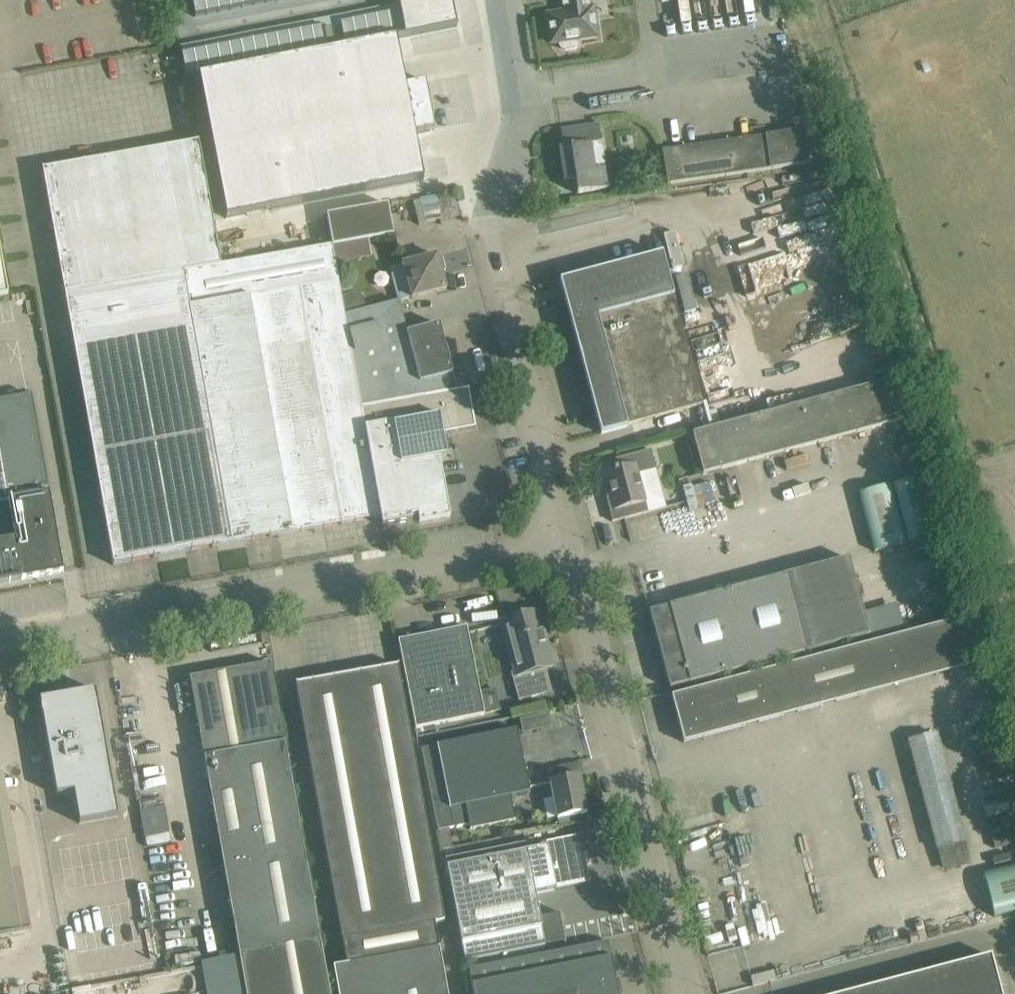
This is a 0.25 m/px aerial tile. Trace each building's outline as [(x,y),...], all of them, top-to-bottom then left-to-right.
[(195,17),(282,0),(191,0),(195,17)] [(398,5),(404,38),(457,27),(456,27),(457,27),(452,2),(451,0),(397,0),(398,5)] [(547,16),(551,43),(559,42),(559,46),(562,49),(565,50),(574,49),(577,47),(578,43),(577,39),(596,36),(592,9),(589,10),(588,0),(560,0),(562,14),(547,16)] [(398,5),(338,16),(344,48),(396,38),(396,39),(404,38),(398,5)] [(321,20),(180,47),(186,78),(198,76),(327,51),(326,43),(333,42),(331,30),(323,31),(321,20)] [(327,51),(198,76),(226,218),(422,180),(423,180),(414,133),(434,129),(425,81),(405,85),(396,39),(396,38),(344,48),(327,51)] [(563,148),(559,148),(563,174),(564,182),(575,181),(577,194),(607,189),(604,169),(594,170),(590,145),(601,143),(598,125),(561,130),(563,148)] [(799,126),(659,151),(665,184),(805,159),(799,126)] [(198,142),(43,170),(50,212),(47,213),(49,227),(53,226),(54,232),(50,232),(53,247),(57,246),(58,251),(54,252),(56,267),(60,266),(61,271),(57,272),(60,286),(64,285),(65,292),(113,564),(380,516),(361,408),(344,315),(340,297),(331,247),(331,245),(220,265),(198,142)] [(388,204),(326,215),(332,245),(331,245),(331,247),(393,236),(388,204)] [(667,232),(670,267),(682,266),(678,231),(667,232)] [(2,296),(8,295),(0,249),(0,297),(2,296)] [(661,254),(561,282),(601,434),(627,427),(627,426),(686,410),(702,405),(661,254)] [(437,255),(389,268),(398,301),(399,301),(411,297),(412,299),(446,289),(441,272),(445,271),(442,257),(438,258),(437,255)] [(689,277),(678,278),(682,312),(693,311),(689,277)] [(366,309),(344,315),(361,408),(425,397),(457,391),(453,374),(439,324),(407,333),(399,301),(398,301),(366,309)] [(892,379),(692,433),(703,474),(903,419),(892,379)] [(425,397),(361,408),(380,516),(382,526),(383,526),(412,521),(411,517),(420,515),(422,523),(447,518),(436,459),(439,458),(446,457),(445,449),(449,448),(447,436),(443,437),(442,434),(476,428),(468,389),(457,391),(425,397)] [(22,579),(63,572),(30,396),(0,401),(0,583),(22,579)] [(618,468),(604,472),(611,496),(606,498),(612,522),(648,513),(645,502),(638,474),(656,469),(651,450),(615,459),(618,468)] [(923,476),(892,484),(908,542),(939,533),(923,476)] [(889,485),(859,493),(874,552),(905,544),(889,485)] [(785,576),(649,612),(669,688),(805,652),(785,576)] [(537,614),(504,623),(517,672),(512,674),(519,700),(544,694),(537,668),(550,664),(537,614)] [(466,627),(398,641),(416,729),(484,715),(466,627)] [(849,649),(671,696),(684,743),(862,696),(849,649)] [(189,678),(212,804),(208,805),(209,811),(213,810),(219,842),(214,842),(211,840),(209,840),(206,844),(211,873),(224,870),(246,993),(329,993),(320,945),(270,663),(189,678)] [(398,665),(295,684),(321,827),(340,932),(432,915),(443,913),(427,827),(398,665)] [(96,689),(39,699),(56,795),(74,792),(79,824),(119,817),(96,689)] [(902,715),(906,737),(938,732),(934,710),(902,715)] [(995,717),(970,724),(990,801),(1014,794),(995,717)] [(517,729),(421,749),(437,827),(438,831),(469,825),(470,830),(516,821),(511,796),(530,792),(517,729)] [(935,734),(908,741),(937,850),(964,843),(935,734)] [(576,776),(550,782),(557,819),(558,819),(559,825),(569,823),(568,817),(587,813),(581,788),(579,776),(576,776)] [(146,837),(169,833),(164,806),(141,810),(146,837)] [(525,843),(445,859),(465,961),(545,946),(540,916),(535,893),(535,891),(554,888),(555,890),(556,890),(555,887),(587,881),(588,884),(589,883),(579,834),(578,834),(579,836),(546,843),(546,840),(545,841),(545,843),(526,847),(526,845),(525,843)] [(983,876),(994,917),(1014,911),(1014,868),(983,876)] [(432,915),(340,932),(346,965),(332,968),(336,993),(447,993),(432,915)] [(468,969),(473,993),(618,993),(608,941),(468,969)] [(991,956),(847,993),(1001,993),(991,956)]
